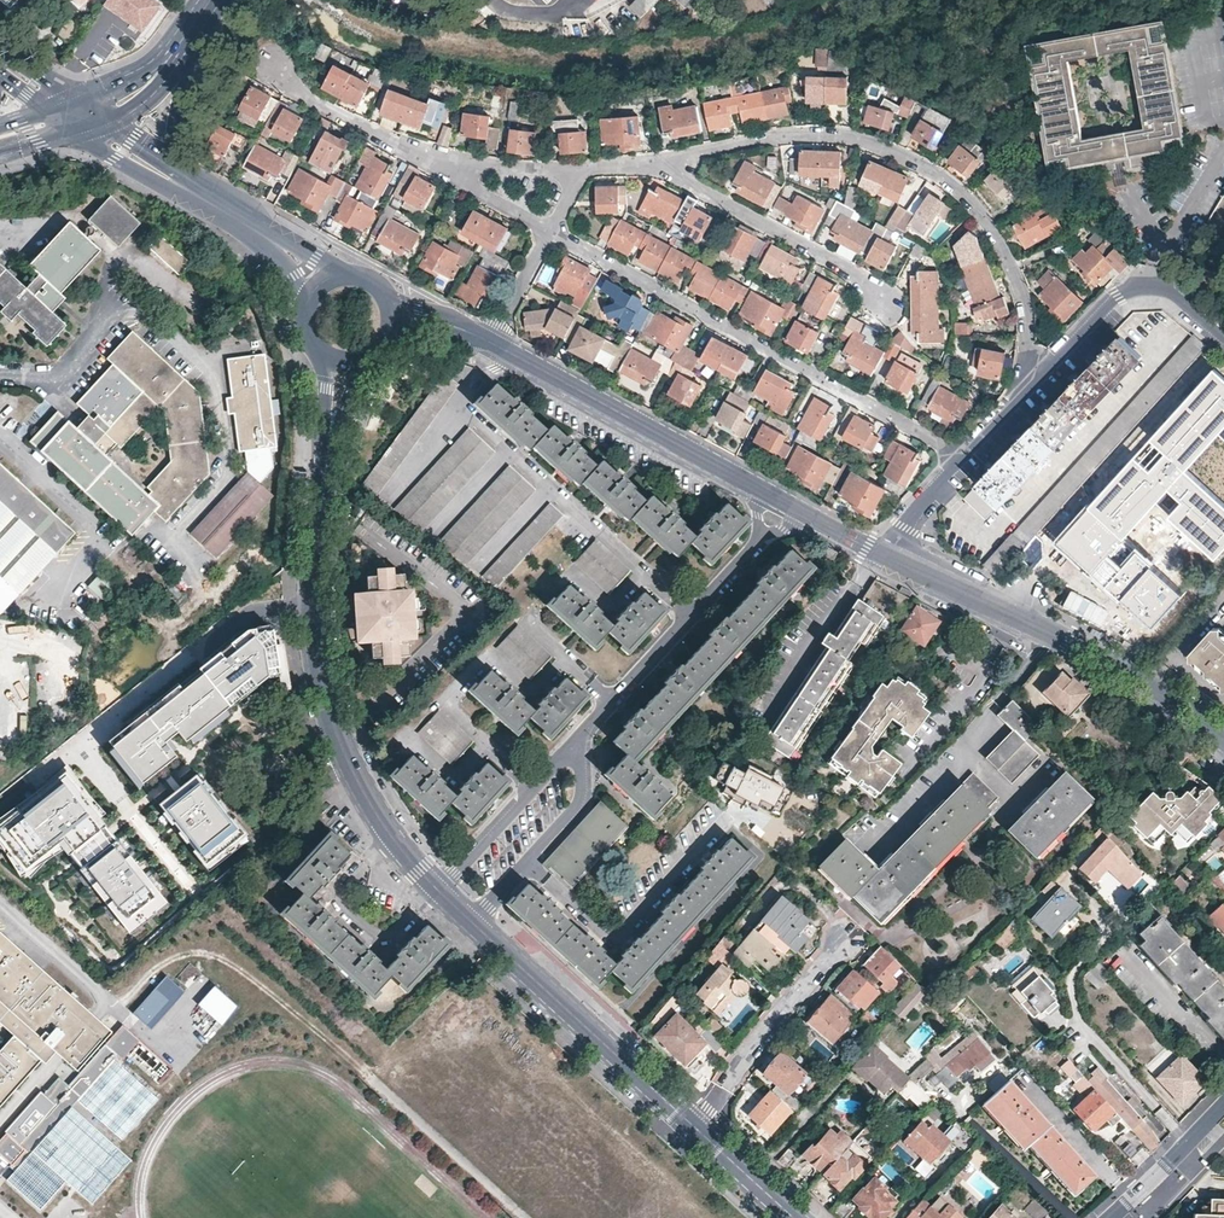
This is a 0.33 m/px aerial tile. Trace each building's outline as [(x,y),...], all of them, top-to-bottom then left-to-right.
[(102,5),(141,32),(157,8),(146,0),(106,0),(102,5)] [(629,2),(641,14),(655,0),(631,0),(629,2)] [(84,31),(69,18),(54,33),(71,50),(84,31)] [(1130,47),(1151,42),(1147,22),(1044,41),(1047,61),(1068,58),(1130,47)] [(1083,137),(1068,58),(1047,61),(1032,64),(1049,158),(1069,154),(1070,160),(1164,144),(1163,137),(1183,133),(1166,40),(1151,42),(1130,47),(1144,126),(1120,130),(1108,132),(1083,137)] [(331,44),(325,41),(317,54),(324,58),(331,44)] [(844,68),(847,56),(828,44),(828,62),(827,67),(844,68)] [(324,85),(340,93),(351,72),(337,64),(338,62),(336,61),(324,85)] [(784,69),(780,61),(770,67),(774,74),(784,69)] [(827,72),(827,67),(828,62),(811,62),(811,72),(827,72)] [(369,81),(379,86),(380,84),(386,70),(377,66),(369,81)] [(393,72),(386,70),(380,84),(388,87),(393,72)] [(351,72),(340,93),(358,103),(369,81),(351,72)] [(728,72),(721,74),(724,91),(732,89),(728,72)] [(826,98),(839,98),(847,99),(848,72),(846,72),(846,74),(827,74),(826,98)] [(808,97),(826,98),(827,74),(809,73),(808,97)] [(761,88),(767,115),(787,111),(785,100),(783,94),(791,92),(789,82),(761,88)] [(278,101),(279,99),(270,95),(271,93),(252,83),(240,106),(242,107),(243,105),(247,108),(268,119),(278,101)] [(382,110),(401,117),(410,94),(394,87),(394,85),(392,85),(387,98),(382,110)] [(745,119),(767,115),(761,88),(733,94),(734,103),(741,101),(742,107),(745,119)] [(499,106),(501,92),(491,91),(489,104),(499,106)] [(545,93),(535,91),(534,99),(545,100),(545,93)] [(917,97),(906,91),(899,107),(909,112),(917,97)] [(429,101),(410,94),(401,117),(421,125),(424,117),(439,123),(448,102),(431,95),(429,101)] [(704,99),(709,127),(732,122),(730,110),(729,104),(734,103),(733,94),(704,99)] [(518,118),(521,99),(512,98),(509,117),(518,118)] [(826,98),(825,108),(839,109),(839,98),(826,98)] [(888,124),(894,108),(871,100),(864,118),(889,127),(890,126),(888,124)] [(278,101),(268,119),(275,123),(273,127),(289,136),(288,138),(290,139),(302,115),(278,101)] [(702,128),(697,103),(674,108),(672,102),(660,104),(665,128),(662,129),(662,130),(671,129),(672,134),(702,128)] [(934,143),(951,115),(931,104),(912,133),(934,147),(936,144),(934,143)] [(489,114),(465,110),(462,130),(486,134),(484,146),(496,148),(499,127),(488,125),(489,114)] [(627,139),(627,143),(641,142),(641,140),(639,140),(637,113),(602,115),(603,139),(601,139),(601,141),(620,139),(627,139)] [(587,148),(585,126),(578,126),(577,114),(550,117),(551,129),(560,128),(562,151),(587,148)] [(329,125),(320,120),(311,134),(320,139),(309,159),(331,171),(345,146),(341,143),(345,136),(343,135),(342,137),(327,129),(329,125)] [(959,122),(956,120),(955,120),(949,131),(952,133),(959,122)] [(193,158),(200,161),(202,157),(210,144),(224,151),(225,152),(231,140),(236,130),(237,129),(235,128),(235,129),(220,121),(209,140),(204,137),(193,158)] [(437,141),(447,144),(452,126),(442,123),(437,141)] [(535,151),(537,130),(512,126),(509,147),(535,151)] [(247,137),(236,130),(231,140),(242,146),(247,137)] [(988,161),(1002,149),(990,141),(985,146),(978,141),(979,139),(977,137),(975,139),(968,134),(950,159),(967,171),(968,170),(966,168),(976,155),(977,156),(980,154),(988,161)] [(285,158),(255,142),(243,164),(269,178),(271,174),(278,177),(279,175),(277,174),(285,158)] [(224,151),(210,144),(202,157),(217,165),(224,151)] [(357,185),(378,197),(392,170),(388,168),(392,160),(390,159),(389,161),(373,153),(375,148),(367,144),(359,158),(369,163),(357,185)] [(822,172),(823,148),(801,146),(800,173),(802,173),(802,171),(822,172)] [(842,200),(849,184),(840,180),(841,148),(823,148),(822,172),(819,190),(829,194),(835,197),(842,200)] [(299,157),(292,153),(288,161),(295,164),(299,157)] [(775,166),(776,155),(766,154),(766,166),(775,166)] [(798,171),(799,156),(790,156),(790,171),(798,171)] [(1022,171),(1007,156),(1000,164),(986,177),(1004,196),(1006,195),(1005,193),(1017,181),(1015,178),(1022,171)] [(879,189),(889,166),(870,157),(859,182),(861,183),(862,181),(879,189)] [(771,184),(773,180),(759,172),(761,167),(744,158),(734,177),(732,176),(730,179),(737,183),(735,187),(762,201),(762,200),(771,184)] [(419,171),(408,165),(394,191),(404,196),(405,194),(406,194),(422,203),(420,205),(421,206),(423,207),(435,182),(417,173),(419,171)] [(338,196),(346,180),(332,171),(327,181),(300,166),(288,187),(286,185),(285,187),(303,196),(308,199),(306,203),(319,210),(320,208),(318,207),(329,188),(330,189),(329,191),(338,196)] [(909,175),(889,166),(879,189),(897,196),(896,199),(898,200),(909,175)] [(1028,193),(1039,182),(1034,176),(1023,187),(1028,193)] [(354,184),(346,180),(338,196),(336,198),(342,201),(334,216),(350,225),(352,222),(367,230),(368,229),(366,228),(371,218),(368,216),(376,200),(365,194),(362,200),(349,193),(354,184)] [(626,184),(618,184),(618,183),(597,184),(597,210),(599,210),(599,208),(618,207),(618,203),(626,203),(626,185),(626,184)] [(675,217),(685,198),(659,184),(657,188),(649,183),(648,186),(650,187),(638,207),(649,214),(652,209),(673,220),(675,217)] [(777,187),(771,184),(762,200),(769,204),(777,187)] [(859,186),(849,184),(842,200),(851,205),(854,206),(859,186)] [(945,201),(929,190),(915,211),(917,213),(918,212),(930,220),(929,222),(930,223),(937,213),(944,218),(951,208),(943,203),(945,201)] [(699,196),(689,191),(685,198),(675,217),(684,222),(682,226),(700,235),(699,237),(701,238),(713,215),(694,204),(699,196)] [(822,206),(797,192),(792,201),(788,198),(781,210),(780,212),(795,220),(801,223),(800,227),(807,231),(822,206)] [(1173,192),(1165,204),(1177,211),(1185,199),(1173,192)] [(788,198),(778,193),(772,205),(781,210),(788,198)] [(422,203),(406,194),(400,204),(417,214),(421,206),(420,205),(422,203)] [(835,197),(829,194),(824,202),(830,206),(835,197)] [(140,223),(111,196),(89,220),(118,246),(140,223)] [(835,197),(830,206),(828,209),(835,213),(842,200),(835,197)] [(391,217),(396,207),(387,202),(375,225),(381,229),(377,237),(402,251),(405,247),(412,251),(413,249),(411,247),(419,232),(391,217)] [(896,224),(907,208),(899,203),(888,218),(896,224)] [(1024,243),(1061,223),(1050,203),(1015,222),(1013,220),(1012,220),(1024,243)] [(480,239),(492,217),(475,208),(469,218),(462,231),(463,232),(465,230),(480,239)] [(915,213),(907,208),(896,224),(893,227),(902,232),(915,213)] [(828,209),(823,219),(829,222),(835,213),(828,209)] [(834,235),(859,249),(860,247),(869,230),(871,227),(840,211),(831,226),(830,225),(829,227),(836,231),(834,235)] [(607,241),(619,219),(609,214),(598,236),(607,241)] [(607,241),(607,242),(608,243),(610,241),(630,252),(631,251),(629,249),(635,240),(640,243),(646,231),(623,218),(623,217),(621,216),(619,219),(607,241)] [(483,255),(506,267),(510,259),(495,250),(508,226),(492,217),(480,239),(484,241),(479,252),(483,255)] [(757,255),(766,239),(734,221),(733,222),(735,224),(717,257),(728,263),(736,268),(747,249),(757,255)] [(101,251),(95,245),(88,239),(85,235),(79,229),(71,222),(65,228),(64,229),(59,235),(53,240),(52,242),(46,247),(42,252),(36,259),(35,259),(29,265),(35,271),(39,275),(26,289),(22,285),(19,283),(17,281),(12,276),(10,274),(4,268),(2,266),(0,264),(0,305),(4,309),(1,313),(11,321),(17,314),(26,322),(35,331),(33,333),(46,346),(55,337),(66,326),(56,317),(52,313),(60,305),(65,299),(60,294),(65,288),(66,287),(72,281),(77,276),(79,274),(84,269),(86,267),(94,258),(95,257),(101,251)] [(873,231),(884,234),(886,225),(876,222),(873,231)] [(668,231),(677,236),(679,232),(670,227),(668,231)] [(877,235),(869,230),(860,247),(868,252),(866,256),(884,266),(896,244),(878,234),(877,235)] [(646,231),(640,243),(645,246),(640,255),(638,254),(637,256),(659,268),(672,245),(646,231)] [(189,263),(158,234),(146,247),(178,275),(189,263)] [(680,245),(683,239),(677,236),(674,241),(680,245)] [(948,255),(960,244),(953,238),(942,249),(948,255)] [(1124,266),(1130,259),(1121,251),(1104,238),(1096,246),(1091,241),(1084,248),(1080,245),(1072,253),(1075,256),(1074,258),(1082,265),(1087,271),(1085,274),(1094,283),(1096,281),(1105,272),(1111,265),(1118,272),(1124,266)] [(474,249),(459,241),(454,250),(434,239),(421,264),(437,273),(439,269),(453,277),(459,266),(456,264),(455,265),(454,265),(458,257),(460,258),(459,260),(466,264),(474,249)] [(915,239),(908,253),(916,257),(923,243),(915,239)] [(803,265),(795,261),(798,256),(773,242),(761,264),(791,280),(800,266),(802,267),(803,265)] [(840,244),(837,252),(852,258),(856,250),(840,244)] [(672,245),(659,268),(680,279),(681,278),(680,277),(685,268),(690,271),(697,258),(672,245)] [(987,259),(983,250),(979,252),(976,246),(974,247),(974,249),(959,254),(971,285),(993,277),(991,272),(987,259)] [(709,253),(708,253),(702,249),(699,255),(705,259),(709,253)] [(569,252),(567,252),(561,263),(564,264),(558,275),(552,287),(553,287),(554,286),(564,291),(566,287),(575,292),(570,301),(580,307),(592,286),(597,276),(588,271),(590,267),(567,254),(569,252)] [(487,301),(506,267),(483,255),(468,283),(462,280),(457,291),(478,303),(477,306),(479,307),(483,299),(487,301)] [(934,263),(928,255),(923,259),(928,267),(934,263)] [(697,258),(690,271),(695,274),(691,283),(689,282),(688,284),(710,295),(722,272),(697,258)] [(564,264),(561,263),(555,274),(558,275),(564,264)] [(913,273),(913,303),(938,303),(938,269),(920,269),(920,265),(917,265),(917,273),(913,273)] [(1087,271),(1082,265),(1079,268),(1085,274),(1087,271)] [(1116,274),(1118,272),(1111,265),(1105,272),(1110,276),(1112,278),(1116,274)] [(811,290),(804,305),(805,305),(824,316),(839,290),(834,288),(837,280),(836,280),(835,281),(811,268),(802,285),(811,290)] [(1057,309),(1054,312),(1064,322),(1066,320),(1064,318),(1082,300),(1049,268),(1038,280),(1046,287),(1042,291),(1041,290),(1039,292),(1052,304),(1057,309)] [(722,272),(710,295),(731,307),(732,306),(730,305),(735,295),(740,298),(748,284),(746,284),(745,285),(722,272)] [(1101,286),(1110,276),(1105,272),(1096,281),(1101,286)] [(650,309),(651,308),(644,304),(637,301),(640,295),(633,291),(631,293),(622,287),(623,286),(607,276),(602,287),(611,292),(618,296),(611,308),(624,315),(620,323),(631,329),(634,324),(640,328),(650,309)] [(1009,307),(1003,293),(1001,294),(1000,294),(995,281),(993,277),(971,285),(977,302),(973,304),(977,315),(981,313),(983,317),(998,312),(1009,307)] [(781,312),(790,317),(798,302),(794,299),(787,295),(782,305),(752,289),(740,310),(739,309),(738,310),(755,319),(762,323),(760,327),(771,333),(772,331),(771,331),(781,312)] [(570,301),(562,297),(558,305),(558,307),(553,307),(553,305),(528,308),(530,328),(534,327),(544,327),(548,326),(565,337),(578,311),(580,307),(570,301)] [(938,303),(913,303),(913,317),(912,332),(917,333),(916,342),(919,342),(919,339),(943,339),(943,327),(938,327),(938,303)] [(809,347),(826,317),(824,316),(805,305),(787,338),(810,350),(811,347),(809,347)] [(673,317),(657,308),(656,310),(657,311),(656,312),(650,309),(640,328),(667,343),(663,352),(676,359),(682,362),(690,347),(681,342),(691,324),(694,325),(694,324),(682,317),(680,321),(673,317)] [(619,344),(584,324),(588,317),(578,311),(565,337),(564,338),(571,342),(569,346),(574,349),(576,346),(579,348),(577,351),(593,359),(594,357),(608,364),(607,366),(616,372),(619,367),(630,346),(633,341),(624,336),(619,344)] [(865,323),(851,315),(844,327),(841,332),(850,337),(844,349),(842,347),(841,349),(849,353),(846,358),(873,372),(882,353),(885,349),(864,338),(866,333),(861,330),(865,323)] [(957,332),(972,332),(972,320),(956,320),(957,332)] [(545,335),(544,327),(534,327),(535,335),(545,335)] [(904,328),(889,335),(890,339),(910,349),(910,350),(913,344),(904,328)] [(58,409),(30,439),(133,533),(152,512),(163,522),(208,474),(198,392),(130,330),(104,358),(110,364),(74,403),(86,415),(76,426),(58,409)] [(1101,460),(1207,343),(1194,332),(1189,337),(1177,350),(984,562),(997,573),(1017,554),(1016,553),(1028,539),(1050,515),(1101,460)] [(719,365),(731,344),(714,334),(700,357),(703,359),(704,357),(719,365)] [(1109,388),(1142,354),(1122,334),(1088,369),(991,469),(977,483),(976,481),(963,494),(985,516),(1002,499),(1109,388)] [(910,349),(890,339),(885,349),(882,353),(894,359),(896,360),(887,378),(909,390),(910,389),(908,387),(922,363),(907,354),(910,349)] [(747,353),(731,344),(719,365),(734,372),(732,375),(735,376),(747,353)] [(1002,391),(1006,386),(1009,380),(1000,378),(1006,351),(978,344),(974,361),(982,363),(980,371),(987,372),(986,374),(997,377),(994,389),(1002,391)] [(659,367),(669,372),(676,359),(663,352),(655,347),(650,357),(630,346),(619,367),(644,382),(646,378),(653,382),(654,380),(652,378),(659,367)] [(700,352),(690,347),(682,362),(691,367),(700,352)] [(258,482),(272,467),(269,447),(275,447),(271,415),(263,353),(225,358),(230,397),(232,413),(237,452),(243,451),(245,471),(188,533),(214,558),(217,555),(271,496),(272,496),(258,482)] [(691,377),(695,369),(691,367),(682,362),(676,359),(669,372),(678,377),(671,390),(693,402),(694,401),(693,400),(702,383),(691,377)] [(756,386),(750,382),(743,395),(751,400),(757,390),(771,398),(768,403),(784,411),(795,391),(798,392),(799,390),(790,385),(792,381),(767,367),(756,386)] [(388,447),(362,482),(377,494),(458,383),(443,372),(418,405),(388,447)] [(970,401),(939,384),(941,380),(934,376),(919,402),(927,406),(928,405),(943,414),(953,419),(956,415),(964,419),(965,417),(962,416),(970,401)] [(743,395),(750,382),(742,378),(734,391),(743,395)] [(926,382),(917,378),(913,387),(922,391),(926,382)] [(646,500),(634,489),(635,487),(626,478),(617,470),(615,472),(602,460),(597,465),(585,453),(586,452),(577,444),(567,435),(566,437),(552,425),(548,430),(531,415),(533,413),(524,405),(515,396),(513,398),(496,383),(478,403),(529,450),(534,445),(579,485),(583,480),(628,520),(632,516),(637,519),(677,556),(690,542),(709,560),(745,522),(725,504),(715,514),(714,513),(699,530),(700,531),(696,536),(683,524),(684,522),(674,513),(666,506),(664,507),(651,495),(646,500)] [(746,410),(751,400),(743,395),(734,391),(731,389),(717,416),(739,429),(741,426),(739,425),(747,410),(746,410)] [(820,437),(821,438),(834,412),(831,410),(834,404),(832,402),(831,404),(816,395),(799,426),(802,428),(807,430),(820,437)] [(1202,420),(1223,440),(1223,396),(1210,400),(1210,402),(1212,409),(1202,420)] [(278,414),(276,399),(269,400),(271,415),(278,414)] [(1169,456),(1202,420),(1212,409),(1210,402),(1198,406),(1099,514),(1073,541),(1076,544),(1085,534),(1087,535),(1099,523),(1103,528),(1131,498),(1137,491),(1147,480),(1143,471),(1158,467),(1169,456)] [(756,416),(762,406),(756,403),(751,413),(756,416)] [(790,425),(770,415),(772,411),(762,406),(756,416),(754,419),(764,425),(757,438),(778,449),(777,451),(785,455),(791,444),(783,439),(787,432),(790,425)] [(871,431),(875,423),(850,409),(841,426),(849,430),(847,435),(862,443),(861,446),(863,446),(864,445),(871,431)] [(953,419),(943,414),(938,422),(948,428),(953,419)] [(421,531),(480,466),(495,451),(470,428),(396,508),(421,531)] [(797,436),(803,439),(807,430),(802,428),(797,436)] [(815,446),(820,437),(807,430),(803,439),(815,446)] [(879,435),(871,431),(864,445),(871,449),(879,435)] [(918,450),(893,437),(883,455),(891,459),(884,472),(905,484),(920,458),(915,455),(918,450)] [(809,476),(807,481),(819,487),(820,486),(819,485),(822,477),(831,461),(800,444),(789,464),(786,462),(785,464),(802,473),(809,476)] [(1213,497),(1169,456),(1158,467),(1143,471),(1147,480),(1137,491),(1187,536),(1195,526),(1194,525),(1207,510),(1209,511),(1218,502),(1213,497)] [(840,466),(831,461),(822,477),(832,482),(840,466)] [(18,594),(74,532),(0,464),(0,578),(18,594)] [(500,526),(533,490),(534,490),(535,489),(535,488),(511,466),(510,465),(509,465),(509,466),(509,467),(438,543),(462,567),(500,526)] [(862,502),(860,506),(871,512),(884,487),(852,470),(842,490),(838,488),(837,490),(840,492),(837,499),(846,504),(850,497),(855,499),(860,502),(861,501),(862,502)] [(800,477),(807,481),(809,476),(802,473),(800,477)] [(1085,534),(1076,544),(1090,558),(1080,568),(1128,614),(1136,605),(1134,603),(1148,588),(1150,589),(1159,579),(1121,544),(1146,515),(1147,513),(1131,498),(1103,528),(1099,523),(1087,535),(1085,534)] [(496,587),(563,516),(564,516),(564,515),(564,514),(552,503),(551,502),(550,503),(549,503),(549,504),(506,550),(483,575),(496,587)] [(630,571),(596,539),(574,562),(608,593),(630,571)] [(1017,554),(1025,561),(1038,548),(1028,539),(1016,553),(1017,554)] [(363,541),(353,540),(351,559),(361,560),(363,541)] [(828,565),(836,552),(828,547),(820,561),(828,565)] [(638,754),(809,568),(789,550),(774,567),(771,565),(765,572),(755,583),(757,585),(726,617),(725,616),(718,623),(708,634),(709,636),(683,665),(681,664),(674,671),(665,682),(666,684),(643,709),(641,707),(632,717),(624,726),(625,728),(614,740),(628,754),(609,773),(654,814),(672,794),(659,783),(660,781),(642,764),(640,766),(634,759),(638,754)] [(96,575),(87,586),(101,598),(110,587),(96,575)] [(400,577),(363,579),(364,597),(358,598),(359,604),(352,604),(353,616),(359,616),(372,615),(372,624),(360,624),(354,625),(354,637),(361,636),(361,643),(367,643),(368,660),(405,658),(404,640),(410,640),(409,634),(416,633),(415,621),(409,622),(396,622),(396,614),(408,613),(414,613),(414,601),(407,601),(407,595),(401,595),(400,577)] [(613,625),(601,614),(602,612),(583,595),(581,597),(568,585),(550,605),(594,646),(607,632),(627,650),(663,611),(643,592),(633,603),(631,601),(615,618),(617,621),(613,625)] [(1153,621),(1170,600),(1162,593),(1144,613),(1153,621)] [(791,759),(853,664),(848,661),(861,642),(866,645),(885,616),(860,600),(856,597),(832,634),(827,631),(820,641),(825,645),(791,695),(762,740),(791,759)] [(935,629),(943,634),(949,625),(948,617),(944,614),(927,604),(920,600),(901,630),(924,645),(935,629)] [(409,622),(408,613),(396,614),(396,622),(409,622)] [(372,615),(359,616),(360,624),(372,624),(372,615)] [(1221,629),(1221,622),(1217,622),(1214,622),(1213,622),(1189,649),(1190,650),(1190,653),(1190,656),(1196,656),(1206,664),(1206,671),(1212,670),(1222,679),(1222,685),(1223,685),(1223,632),(1221,629)] [(550,657),(517,625),(496,647),(530,679),(550,657)] [(198,670),(193,673),(223,711),(262,681),(282,678),(278,653),(270,655),(266,631),(242,635),(213,658),(218,664),(210,671),(198,670)] [(1206,664),(1196,656),(1196,662),(1206,671),(1206,664)] [(213,658),(198,670),(210,671),(218,664),(213,658)] [(534,711),(522,700),(523,698),(505,681),(503,682),(490,670),(471,690),(516,731),(529,717),(549,735),(585,696),(566,678),(565,678),(564,678),(555,688),(553,687),(537,704),(539,706),(534,711)] [(1222,679),(1212,670),(1206,671),(1216,679),(1222,679)] [(223,711),(193,673),(102,745),(135,787),(170,760),(157,744),(169,734),(179,746),(223,711)] [(1088,692),(1072,678),(1070,680),(1069,680),(1061,674),(1058,674),(1042,692),(1068,715),(1088,692)] [(903,682),(893,675),(890,679),(900,687),(903,682)] [(905,692),(899,688),(900,687),(890,679),(885,686),(881,691),(876,688),(870,696),(871,697),(866,704),(869,706),(859,721),(855,719),(850,727),(850,728),(841,741),(838,740),(832,748),(834,750),(829,758),(839,766),(841,764),(847,768),(846,770),(847,771),(859,780),(860,781),(859,782),(866,787),(867,785),(877,793),(882,786),(885,788),(891,780),(888,778),(894,771),(891,769),(896,762),(879,750),(874,757),(871,755),(869,745),(872,741),(873,742),(877,737),(878,738),(883,731),(882,730),(885,725),(884,725),(888,719),(900,727),(898,730),(909,738),(924,716),(917,710),(919,707),(922,703),(912,695),(911,696),(905,692)] [(911,684),(904,680),(903,682),(900,687),(899,688),(905,692),(911,684)] [(885,686),(880,683),(876,688),(881,691),(885,686)] [(917,689),(911,684),(905,692),(911,696),(912,695),(915,690),(917,689)] [(922,696),(915,690),(912,695),(922,703),(926,698),(922,696)] [(1025,739),(1036,728),(1038,726),(1011,699),(997,714),(1014,730),(986,758),(1011,783),(1039,754),(1025,740),(1025,739)] [(869,706),(866,704),(864,706),(857,717),(855,719),(859,721),(869,706)] [(927,713),(919,707),(917,710),(924,716),(927,713)] [(452,764),(473,741),(439,710),(418,733),(452,764)] [(456,796),(443,785),(445,782),(427,766),(425,767),(412,755),(394,776),(438,816),(451,802),(456,806),(471,820),(507,781),(488,763),(478,773),(475,771),(459,789),(461,791),(456,796)] [(771,811),(783,786),(770,779),(772,775),(748,763),(744,771),(723,761),(715,778),(723,782),(722,786),(771,811)] [(859,780),(847,771),(844,775),(856,784),(859,780)] [(197,772),(159,802),(210,866),(248,836),(197,772)] [(883,925),(990,813),(986,809),(998,796),(972,772),(933,813),(931,811),(927,815),(929,817),(885,863),(882,861),(878,865),(881,867),(878,870),(845,839),(821,864),(883,925)] [(1037,858),(1093,801),(1064,772),(1036,801),(1034,799),(1030,803),(1032,806),(1008,830),(1037,858)] [(0,826),(0,833),(27,866),(50,847),(46,843),(54,836),(68,853),(71,851),(82,865),(79,867),(91,881),(94,885),(99,891),(105,887),(113,897),(108,902),(111,905),(127,925),(164,895),(148,875),(145,872),(132,856),(129,853),(99,815),(94,819),(80,802),(85,798),(66,773),(52,785),(56,790),(32,809),(28,804),(0,826)] [(170,775),(148,792),(154,800),(168,790),(167,789),(176,782),(170,775)] [(1165,787),(1162,787),(1162,797),(1157,797),(1151,791),(1129,814),(1129,816),(1137,824),(1141,828),(1139,829),(1150,841),(1152,842),(1162,832),(1166,835),(1169,832),(1173,835),(1176,832),(1186,841),(1198,828),(1195,825),(1208,812),(1212,815),(1223,802),(1215,793),(1217,790),(1208,784),(1205,787),(1200,791),(1197,789),(1194,786),(1188,792),(1185,790),(1179,796),(1174,796),(1173,787),(1171,787),(1165,787)] [(575,886),(629,829),(601,802),(571,833),(542,864),(573,891),(577,888),(575,886)] [(306,827),(313,820),(305,811),(298,818),(306,827)] [(1115,827),(1107,818),(1093,834),(1101,842),(1078,868),(1094,882),(1106,869),(1122,884),(1136,870),(1107,836),(1115,827)] [(362,945),(336,921),(338,920),(320,904),(319,905),(311,899),(322,886),(325,886),(341,869),(339,867),(351,854),(331,836),(290,880),(304,894),(287,913),(375,994),(392,975),(407,988),(448,943),(428,925),(416,938),(414,937),(397,955),(399,957),(387,969),(380,962),(382,961),(364,944),(362,945)] [(528,884),(511,903),(600,984),(613,970),(632,987),(644,974),(732,876),(752,855),(732,837),(720,850),(718,849),(709,859),(702,867),(703,868),(681,894),(679,892),(670,902),(662,911),(664,912),(641,938),(639,937),(628,948),(622,955),(624,957),(617,964),(605,953),(606,951),(596,942),(587,934),(586,936),(560,913),(562,911),(551,901),(543,894),(542,896),(528,884)] [(1212,879),(1217,875),(1211,869),(1206,873),(1209,876),(1212,879)] [(1136,870),(1122,884),(1127,888),(1140,874),(1136,870)] [(1194,889),(1182,874),(1175,881),(1173,879),(1168,885),(1182,900),(1184,898),(1188,894),(1194,889)] [(1217,875),(1212,879),(1220,888),(1223,893),(1223,892),(1223,883),(1217,875)] [(1220,888),(1212,879),(1209,876),(1204,880),(1215,892),(1220,888)] [(1078,906),(1050,880),(1042,889),(1051,898),(1032,918),(1050,935),(1078,906)] [(783,895),(778,901),(732,953),(736,957),(744,963),(753,953),(756,955),(770,967),(771,967),(772,967),(780,958),(780,957),(780,956),(768,946),(770,943),(779,934),(780,933),(795,946),(796,946),(797,946),(807,934),(802,931),(802,930),(802,929),(805,926),(809,922),(809,921),(809,920),(809,919),(798,911),(800,909),(783,895)] [(1206,918),(1216,929),(1221,925),(1223,927),(1223,902),(1206,918)] [(1147,905),(1127,928),(1223,1036),(1223,991),(1207,971),(1147,905)] [(1026,926),(1017,916),(1009,925),(1017,934),(1026,926)] [(1017,934),(1009,925),(1003,930),(992,942),(1000,951),(1005,947),(1006,946),(1018,935),(1017,934)] [(42,1061),(45,1064),(55,1053),(77,1073),(113,1032),(0,930),(0,1042),(4,1046),(0,1050),(0,1107),(42,1061)] [(732,953),(718,942),(705,958),(716,968),(694,993),(702,1000),(701,1002),(712,1011),(720,1003),(719,1000),(729,989),(734,993),(735,993),(737,994),(739,994),(740,994),(743,993),(744,992),(746,991),(747,989),(748,987),(748,985),(747,983),(746,981),(746,980),(745,980),(744,979),(742,978),(741,977),(738,977),(737,978),(735,979),(734,978),(729,974),(732,970),(728,967),(736,957),(732,953)] [(913,984),(916,979),(881,945),(863,963),(883,982),(879,986),(886,992),(897,981),(890,974),(893,971),(896,968),(913,984)] [(747,966),(756,955),(753,953),(744,963),(747,966)] [(1104,966),(1098,959),(1092,965),(1084,974),(1098,988),(1107,978),(1104,976),(1108,971),(1104,966)] [(1045,980),(1040,974),(1035,966),(1012,986),(1016,988),(1012,993),(1021,1003),(1034,1018),(1057,997),(1051,991),(1055,988),(1047,978),(1045,980)] [(859,1011),(878,990),(853,968),(842,980),(841,980),(836,984),(837,985),(837,986),(837,987),(838,988),(845,995),(843,996),(859,1011)] [(968,968),(959,978),(964,983),(974,973),(968,968)] [(737,974),(732,970),(729,974),(734,978),(737,974)] [(890,974),(897,981),(901,978),(893,971),(890,974)] [(151,1029),(184,992),(166,976),(133,1013),(151,1029)] [(196,1003),(219,1024),(237,1005),(214,984),(196,1003)] [(960,996),(951,987),(938,1000),(948,1009),(960,996)] [(720,1003),(712,1011),(716,1014),(734,993),(729,989),(719,1000),(720,1003)] [(682,998),(676,991),(655,1015),(663,1022),(682,998)] [(807,1022),(830,1044),(854,1018),(830,996),(807,1022)] [(872,1029),(878,1022),(865,1010),(858,1017),(872,1029)] [(686,1066),(709,1044),(717,1052),(726,1043),(725,1042),(715,1031),(709,1025),(700,1033),(679,1011),(655,1034),(686,1066)] [(710,1015),(704,1020),(709,1025),(715,1031),(720,1026),(710,1015)] [(41,1093),(9,1131),(26,1146),(32,1149),(73,1103),(79,1098),(115,1058),(121,1063),(126,1057),(159,1083),(172,1068),(122,1025),(68,1085),(58,1078),(43,1095),(41,1093)] [(972,1031),(971,1032),(947,1052),(940,1057),(943,1060),(936,1066),(924,1076),(934,1087),(942,1081),(947,1087),(957,1078),(956,1076),(966,1067),(968,1069),(974,1064),(979,1070),(993,1058),(988,1052),(989,1051),(974,1033),(972,1031)] [(193,1059),(209,1038),(201,1032),(185,1053),(193,1059)] [(1155,1057),(1157,1059),(1165,1068),(1156,1076),(1181,1103),(1205,1081),(1171,1043),(1155,1057)] [(897,1091),(909,1078),(908,1076),(901,1070),(874,1045),(855,1066),(884,1093),(891,1085),(897,1091)] [(938,1053),(933,1048),(924,1056),(928,1059),(929,1060),(930,1059),(938,1053)] [(1026,1049),(1020,1054),(1027,1062),(1032,1057),(1026,1049)] [(777,1095),(796,1112),(801,1106),(788,1093),(801,1079),(804,1082),(808,1077),(781,1052),(763,1072),(783,1089),(777,1095)] [(940,1057),(938,1053),(930,1059),(936,1066),(943,1060),(940,1057)] [(1148,1066),(1157,1059),(1155,1057),(1153,1054),(1144,1062),(1148,1066)] [(124,1139),(160,1099),(121,1063),(115,1058),(79,1098),(124,1139)] [(909,1078),(916,1083),(924,1076),(936,1066),(930,1059),(929,1060),(928,1059),(918,1067),(913,1071),(908,1076),(909,1078)] [(1077,1069),(1068,1060),(1062,1065),(1071,1075),(1077,1069)] [(906,1064),(901,1070),(908,1076),(913,1071),(906,1064)] [(1008,1080),(1000,1071),(986,1083),(995,1092),(1008,1080)] [(1075,1079),(1077,1081),(1083,1076),(1081,1073),(1075,1079)] [(1152,1154),(1159,1147),(1153,1131),(1107,1079),(1101,1084),(1092,1075),(1087,1080),(1121,1118),(1129,1128),(1144,1144),(1152,1154)] [(1112,1126),(1121,1118),(1087,1080),(1083,1076),(1077,1081),(1089,1095),(1073,1109),(1092,1131),(1105,1119),(1112,1126)] [(1025,1098),(1008,1080),(995,1092),(982,1103),(1023,1149),(1029,1144),(1073,1193),(1094,1174),(1074,1152),(1075,1151),(1069,1144),(1068,1146),(1031,1104),(1032,1103),(1026,1097),(1025,1098)] [(931,1099),(916,1084),(909,1091),(924,1105),(931,1099)] [(791,1109),(771,1091),(750,1114),(769,1133),(791,1109)] [(73,1103),(32,1149),(67,1180),(90,1202),(132,1155),(73,1103)] [(928,1127),(931,1124),(924,1117),(921,1121),(928,1127)] [(977,1140),(960,1124),(956,1120),(942,1135),(931,1124),(928,1127),(921,1121),(905,1139),(922,1155),(926,1151),(933,1158),(951,1139),(966,1152),(977,1140)] [(846,1146),(852,1140),(843,1132),(842,1131),(841,1130),(840,1130),(839,1130),(838,1130),(838,1131),(837,1131),(835,1133),(830,1128),(818,1140),(817,1140),(813,1141),(803,1152),(804,1154),(809,1159),(809,1163),(815,1169),(820,1169),(823,1171),(846,1146)] [(1129,1158),(1144,1144),(1129,1128),(1115,1141),(1129,1158)] [(26,1146),(9,1131),(0,1141),(0,1151),(12,1162),(26,1146)] [(846,1146),(823,1171),(830,1178),(829,1179),(838,1188),(845,1181),(847,1177),(847,1176),(850,1172),(855,1175),(865,1164),(846,1146)] [(67,1180),(32,1149),(2,1182),(37,1213),(67,1180)] [(929,1162),(933,1158),(926,1151),(922,1155),(929,1162)] [(1124,1179),(1129,1175),(1114,1159),(1110,1163),(1124,1179)] [(927,1172),(929,1163),(918,1160),(916,1169),(927,1172)] [(894,1199),(886,1192),(888,1188),(876,1177),(869,1184),(867,1183),(863,1188),(863,1190),(855,1198),(861,1204),(859,1206),(869,1215),(871,1213),(877,1217),(879,1217),(886,1211),(885,1209),(894,1199)] [(844,1196),(831,1210),(840,1217),(845,1217),(855,1206),(844,1196)] [(905,1217),(959,1217),(961,1216),(940,1196),(930,1206),(923,1199),(905,1217)] [(1033,1197),(1022,1209),(1032,1217),(1042,1217),(1048,1211),(1033,1197)] [(1211,1198),(1211,1207),(1223,1207),(1223,1198),(1211,1198)] [(1000,1205),(988,1217),(1015,1217),(1011,1214),(1006,1211),(1000,1205)] [(1211,1207),(1205,1207),(1205,1213),(1195,1213),(1195,1217),(1223,1217),(1223,1207),(1211,1207)]
